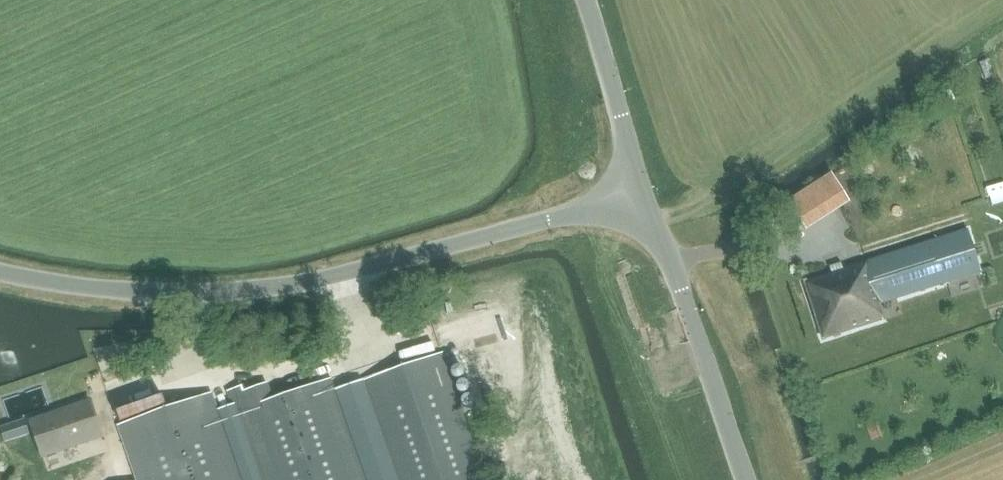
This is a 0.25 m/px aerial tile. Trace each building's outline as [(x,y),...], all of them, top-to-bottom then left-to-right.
[(988,62),(980,65),(985,79),(993,76),(988,62)] [(878,306),(981,273),(968,231),(805,283),(823,340),(883,321),(878,306)] [(397,479),(486,479),(442,353),(363,380),(397,479)] [(125,369),(134,366),(131,357),(122,360),(125,369)] [(261,479),(366,479),(331,379),(271,399),(265,383),(242,391),(240,386),(225,391),(230,405),(234,404),(261,479)] [(215,411),(210,392),(116,425),(135,479),(261,479),(234,404),(230,405),(215,411)] [(27,419),(41,458),(104,438),(91,398),(27,419)] [(29,433),(24,419),(0,428),(5,442),(29,433)]
